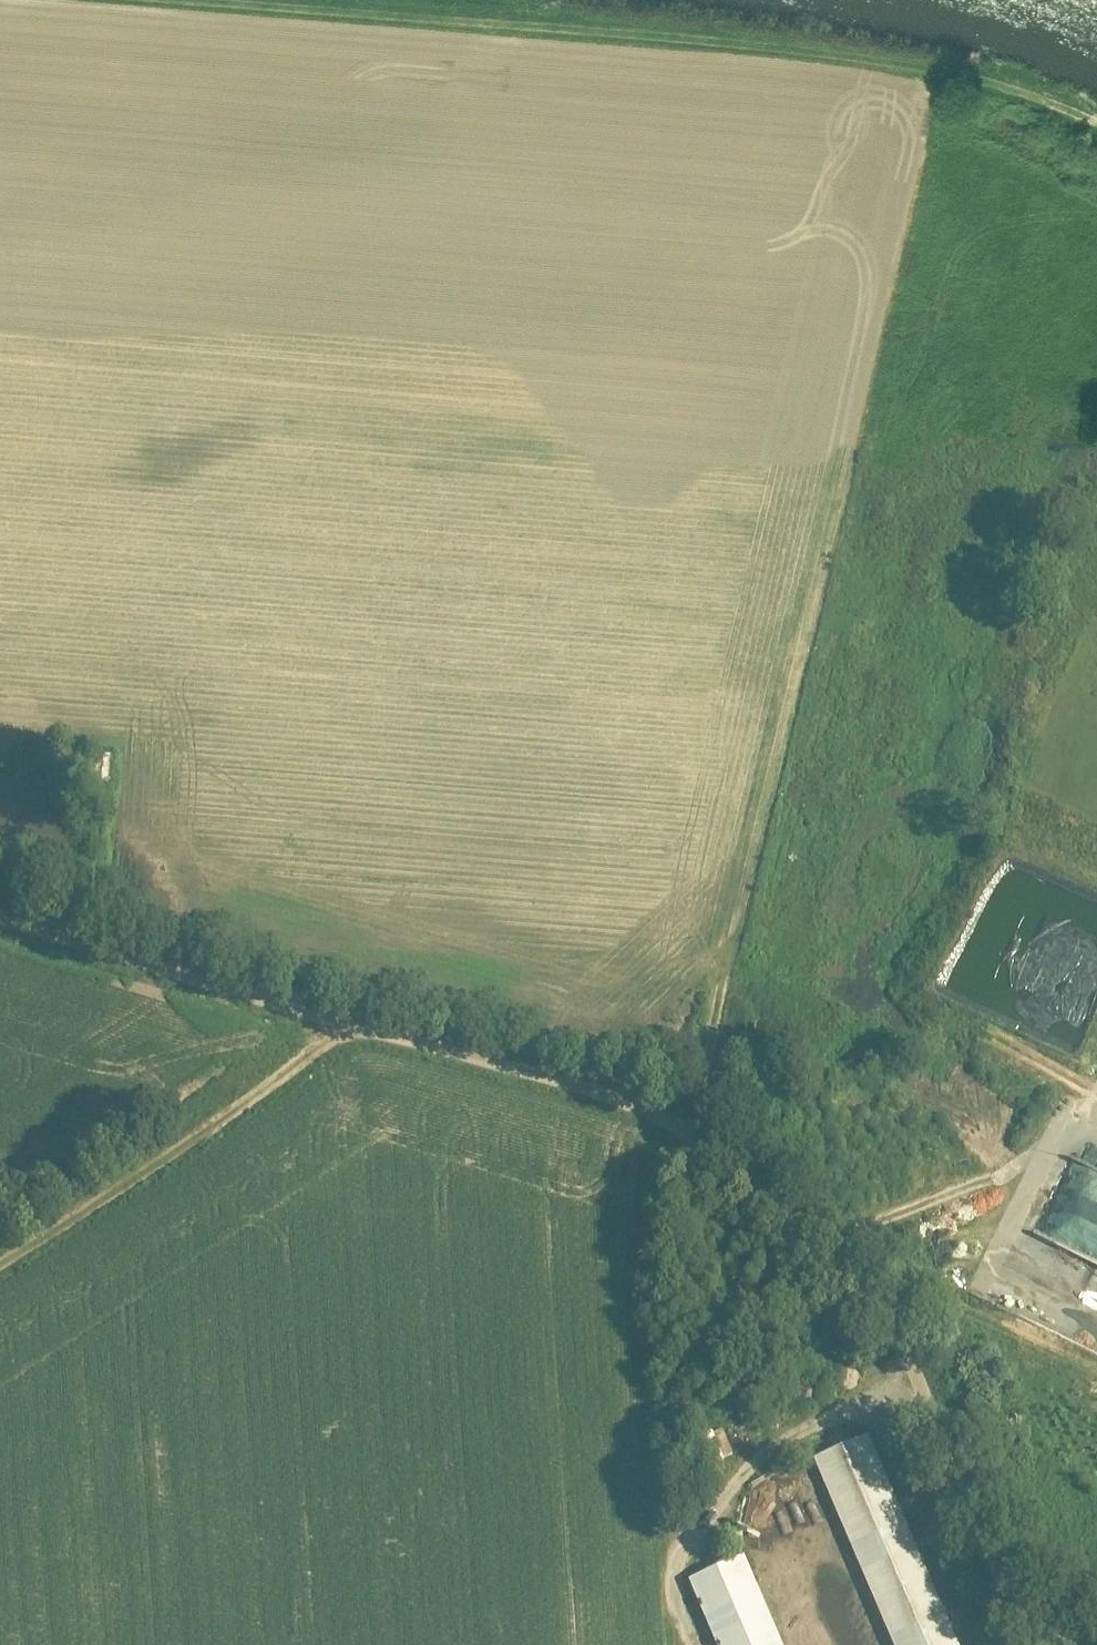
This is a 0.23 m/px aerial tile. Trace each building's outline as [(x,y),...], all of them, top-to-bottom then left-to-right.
[(868,1442),(812,1466),(887,1644),(953,1644),(868,1442)] [(739,1561),(680,1587),(705,1644),(775,1644),(739,1561)]
